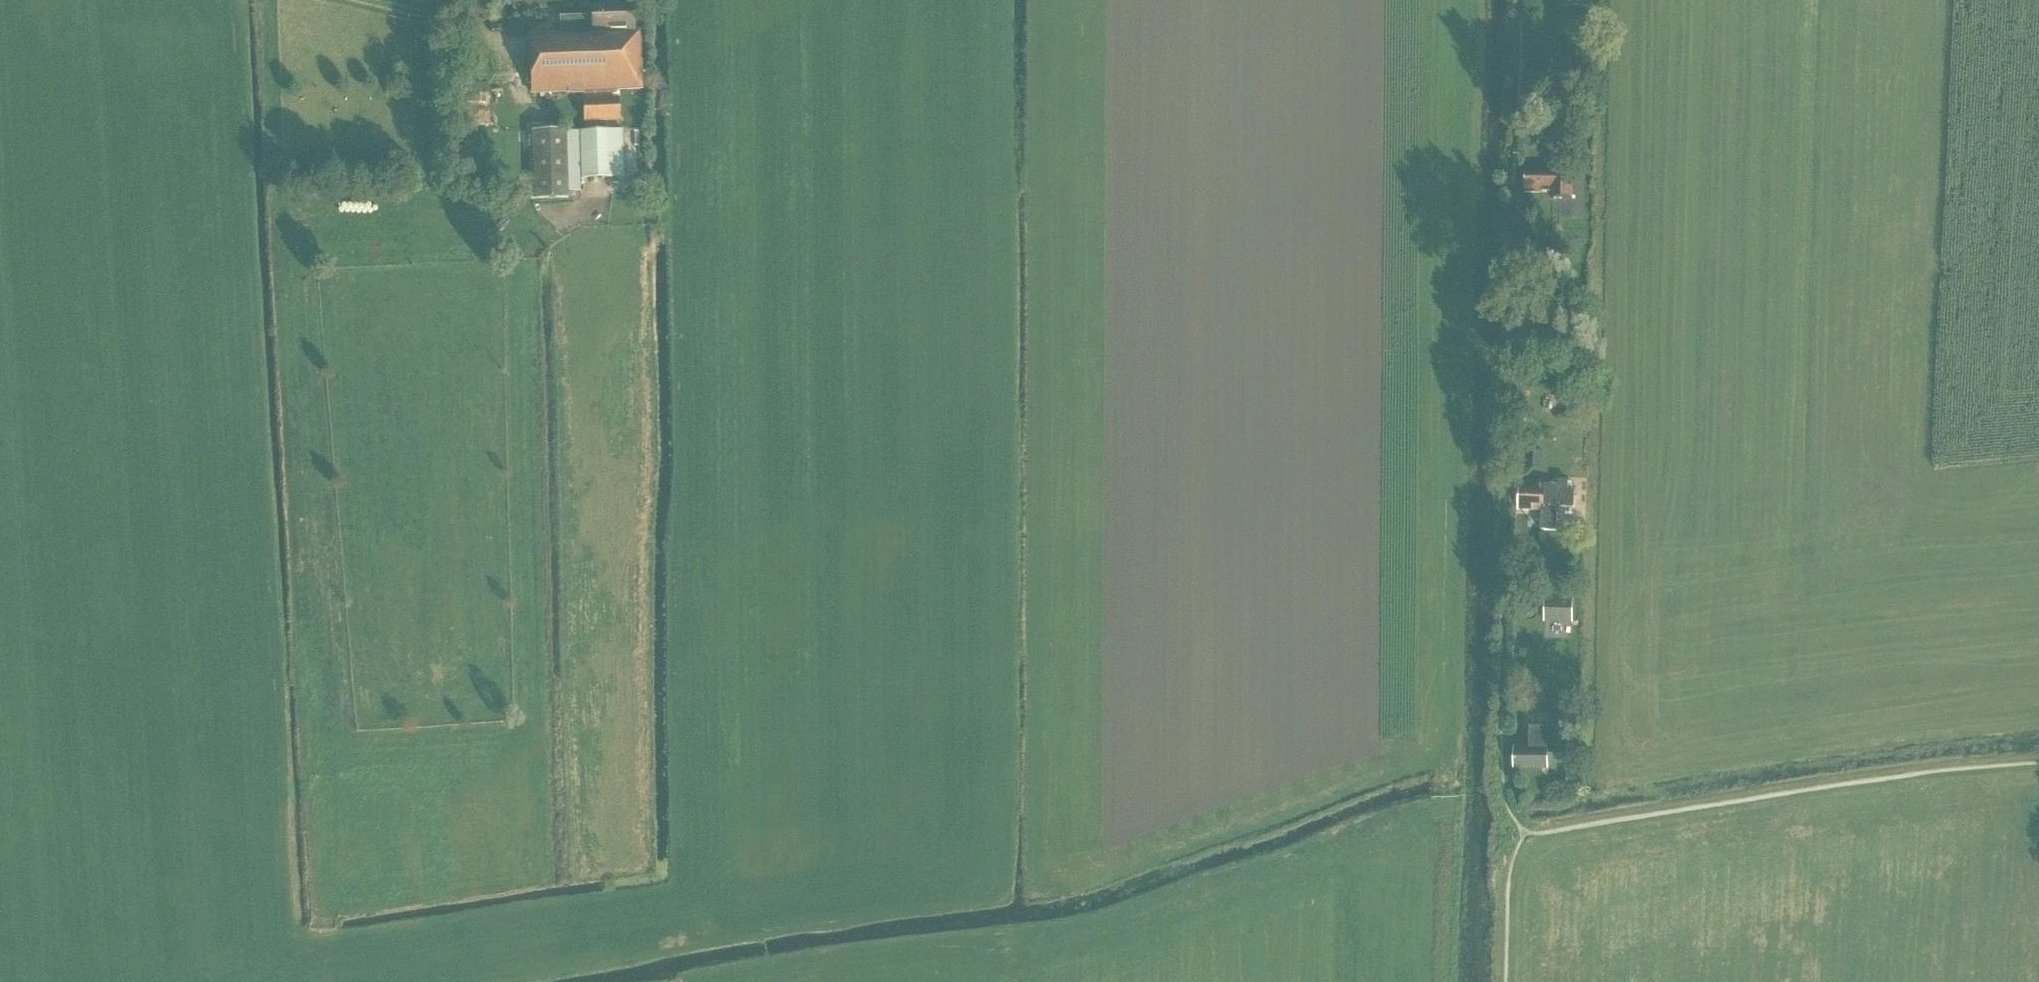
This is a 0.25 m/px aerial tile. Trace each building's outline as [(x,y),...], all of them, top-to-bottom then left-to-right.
[(533,92),(642,88),(640,31),(634,31),(633,5),(592,6),(593,15),(560,16),(561,34),(531,35),(533,92)] [(619,120),(618,98),(582,99),(583,121),(619,120)] [(611,177),(610,129),(578,129),(579,177),(611,177)] [(535,200),(569,199),(566,130),(532,131),(535,200)] [(1552,198),(1573,198),(1573,170),(1552,170),(1552,172),(1525,173),(1525,191),(1552,191),(1552,198)] [(1570,491),(1570,481),(1559,480),(1559,486),(1545,485),(1545,491),(1519,490),(1518,509),(1543,510),(1542,522),(1558,523),(1559,511),(1559,506),(1575,507),(1576,491),(1570,491)] [(1568,740),(1543,740),(1529,740),(1529,747),(1514,747),(1514,768),(1539,768),(1539,762),(1568,762),(1568,740)] [(1584,786),(1584,776),(1568,776),(1568,786),(1584,786)]
